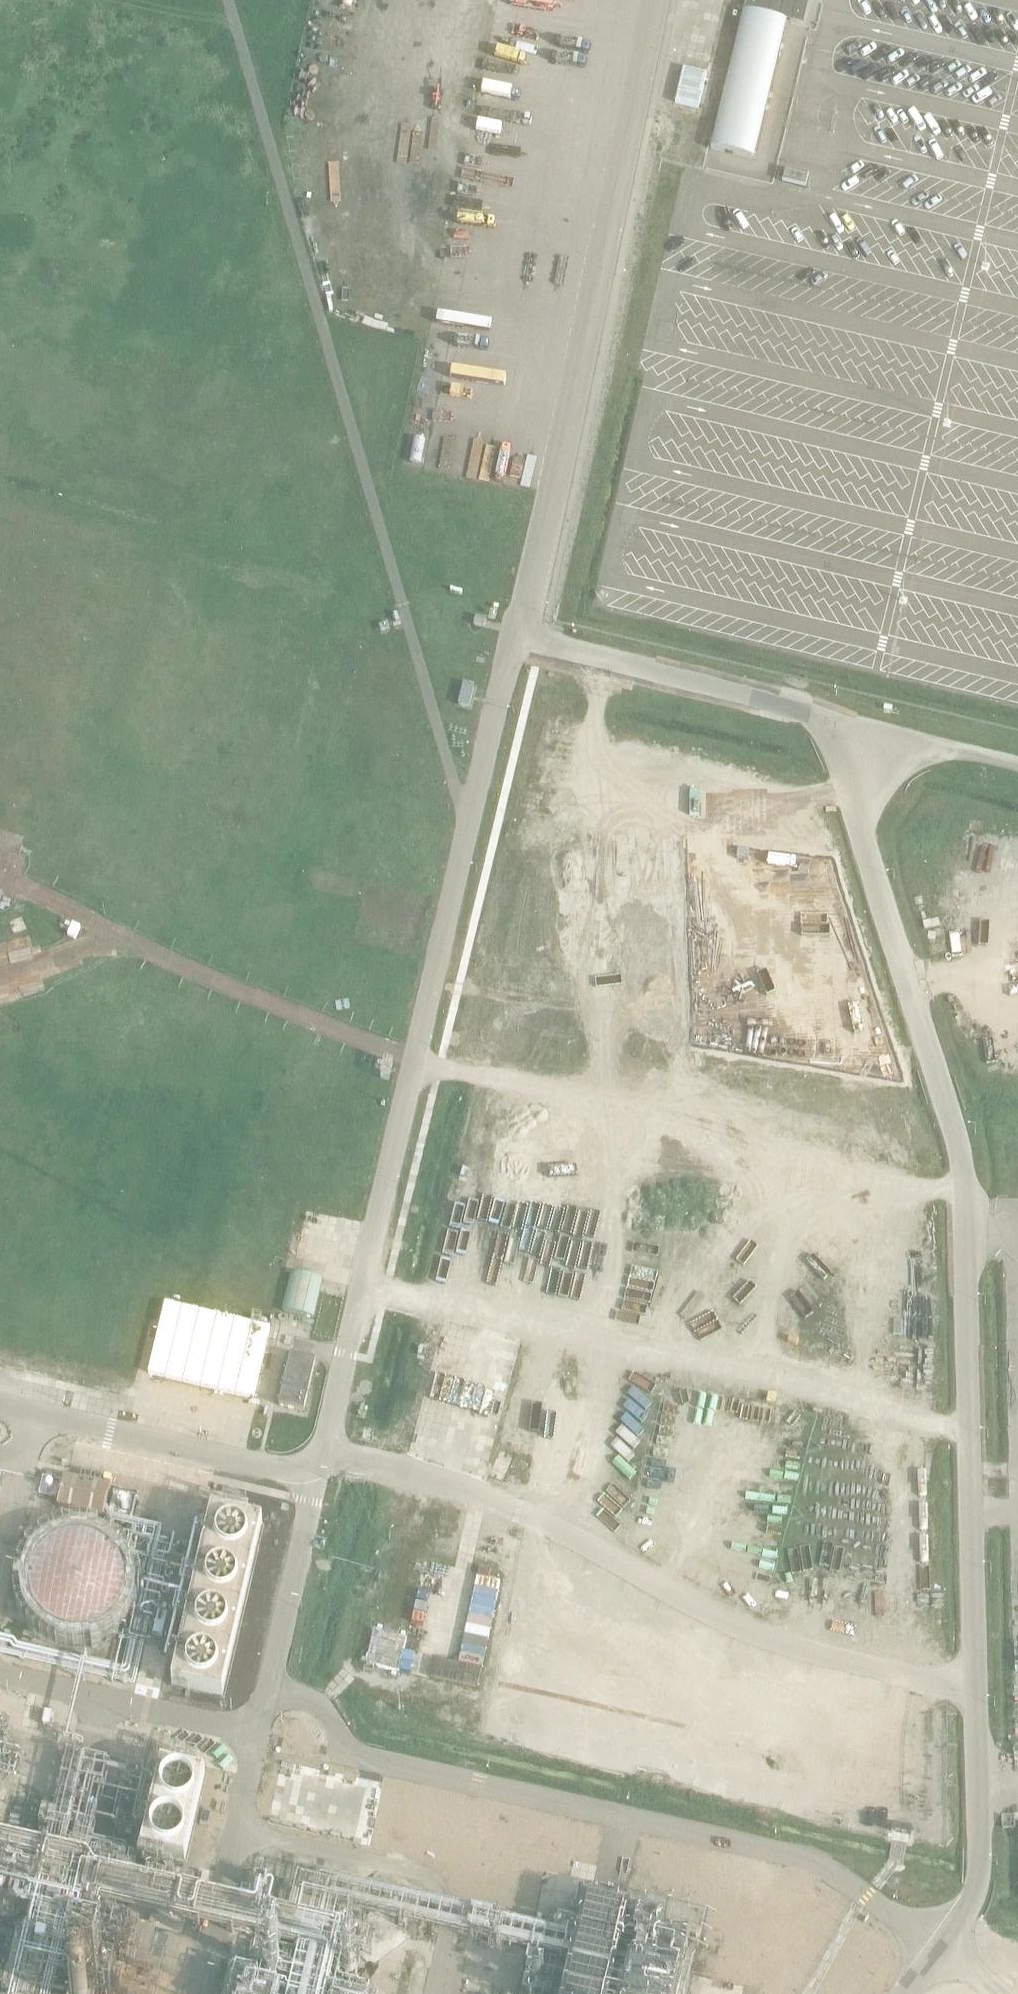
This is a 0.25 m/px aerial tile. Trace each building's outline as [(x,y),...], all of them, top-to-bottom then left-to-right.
[(710,148),(755,159),(789,20),(804,24),(809,0),(746,0),(710,148)] [(470,709),(475,687),(463,684),(458,706),(470,709)] [(314,1319),(323,1280),(291,1272),(281,1311),(314,1319)] [(253,1399),(270,1329),(164,1304),(148,1374),(253,1399)] [(314,1361),(288,1356),(277,1406),(303,1412),(314,1361)] [(56,1506),(70,1510),(103,1517),(109,1487),(63,1476),(56,1506)] [(132,1506),(135,1492),(116,1488),(113,1501),(132,1506)] [(173,1683),(225,1695),(263,1522),(245,1518),(248,1505),(225,1500),(223,1513),(211,1511),(194,1583),(186,1581),(173,1641),(182,1643),(173,1683)] [(122,1595),(123,1585),(122,1576),(120,1566),(116,1558),(110,1550),(103,1544),(95,1538),(86,1535),(77,1533),(67,1534),(58,1535),(49,1539),(41,1544),(34,1551),(28,1559),(25,1568),(22,1577),(22,1587),(24,1596),(27,1605),(32,1613),(38,1620),(46,1626),(54,1630),(64,1633),(73,1634),(83,1633),(92,1630),(100,1625),(108,1619),(114,1612),(119,1604),(122,1595)] [(482,1573),(464,1644),(485,1650),(503,1579),(482,1573)] [(186,1838),(207,1775),(166,1761),(153,1802),(171,1808),(163,1830),(186,1838)] [(281,1770),(273,1809),(299,1814),(307,1776),(281,1770)] [(689,1955),(689,1931),(674,1931),(674,1910),(594,1910),(594,1927),(584,1927),(584,1954),(689,1955)] [(157,1919),(150,1916),(149,1923),(156,1925),(157,1919)] [(675,1965),(653,1965),(653,1993),(675,1993),(675,1965)]
